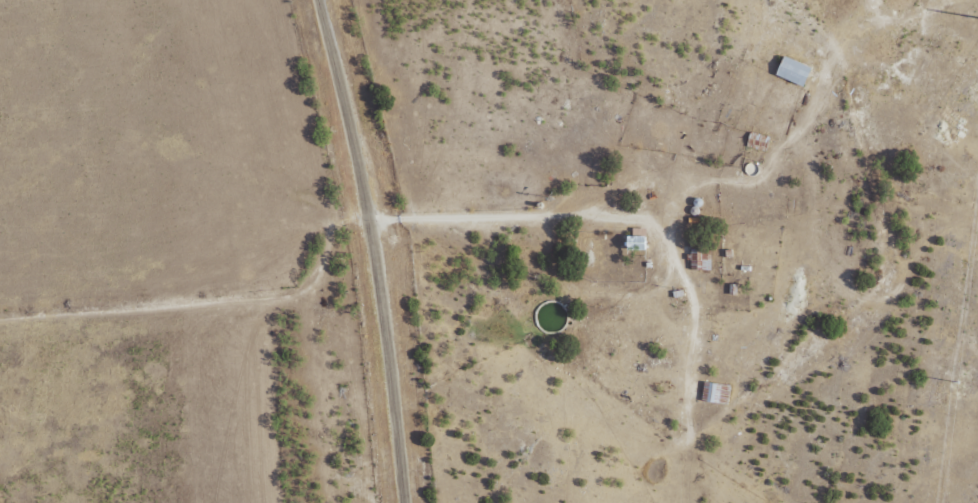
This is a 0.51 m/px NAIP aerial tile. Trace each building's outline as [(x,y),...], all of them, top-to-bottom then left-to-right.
[(809,66),(781,55),(773,74),(801,85),(809,66)] [(728,403),(729,384),(702,381),(701,401),(728,403)]
